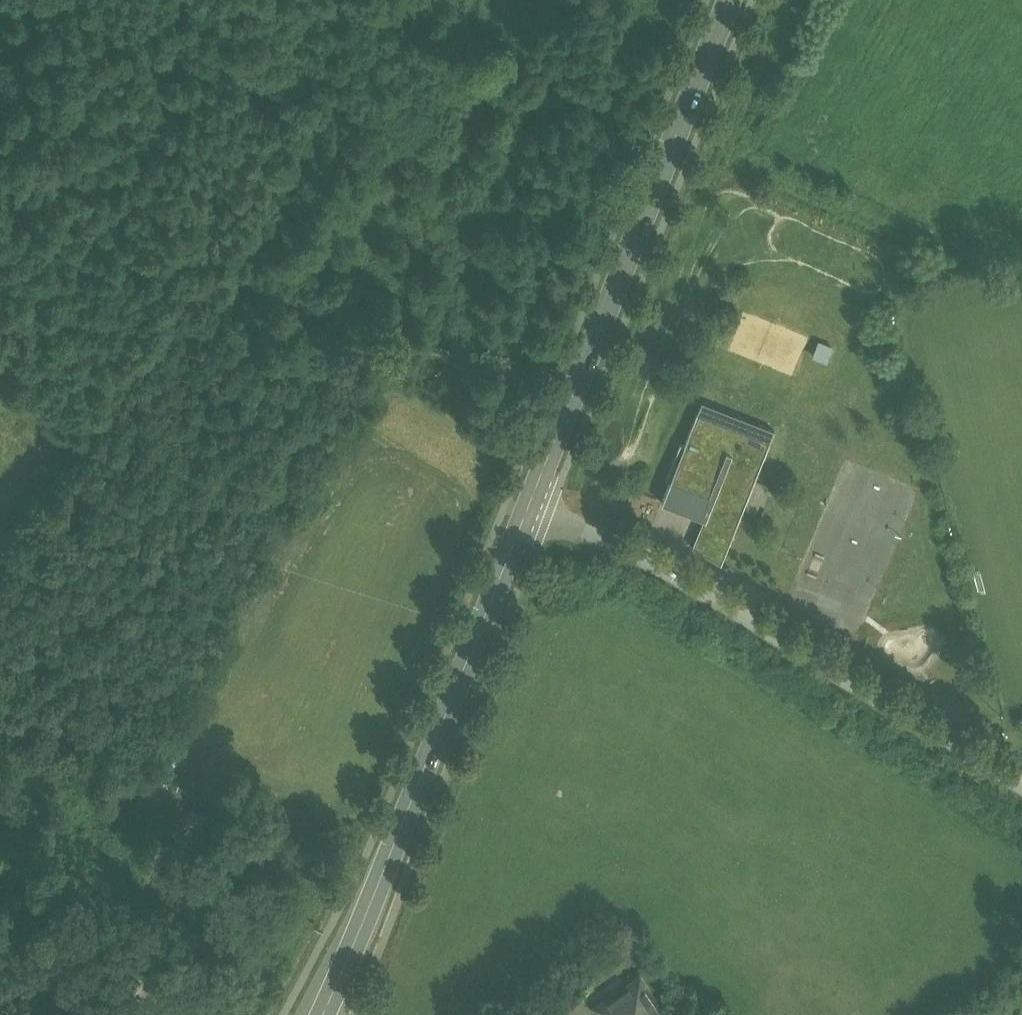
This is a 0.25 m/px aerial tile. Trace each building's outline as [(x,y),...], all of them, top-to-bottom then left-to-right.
[(774,430),(702,401),(684,446),(680,444),(667,480),(670,481),(662,503),(704,519),(693,547),(721,565),(774,430)] [(596,1007),(602,1014),(666,1014),(640,977),(596,1007)]
